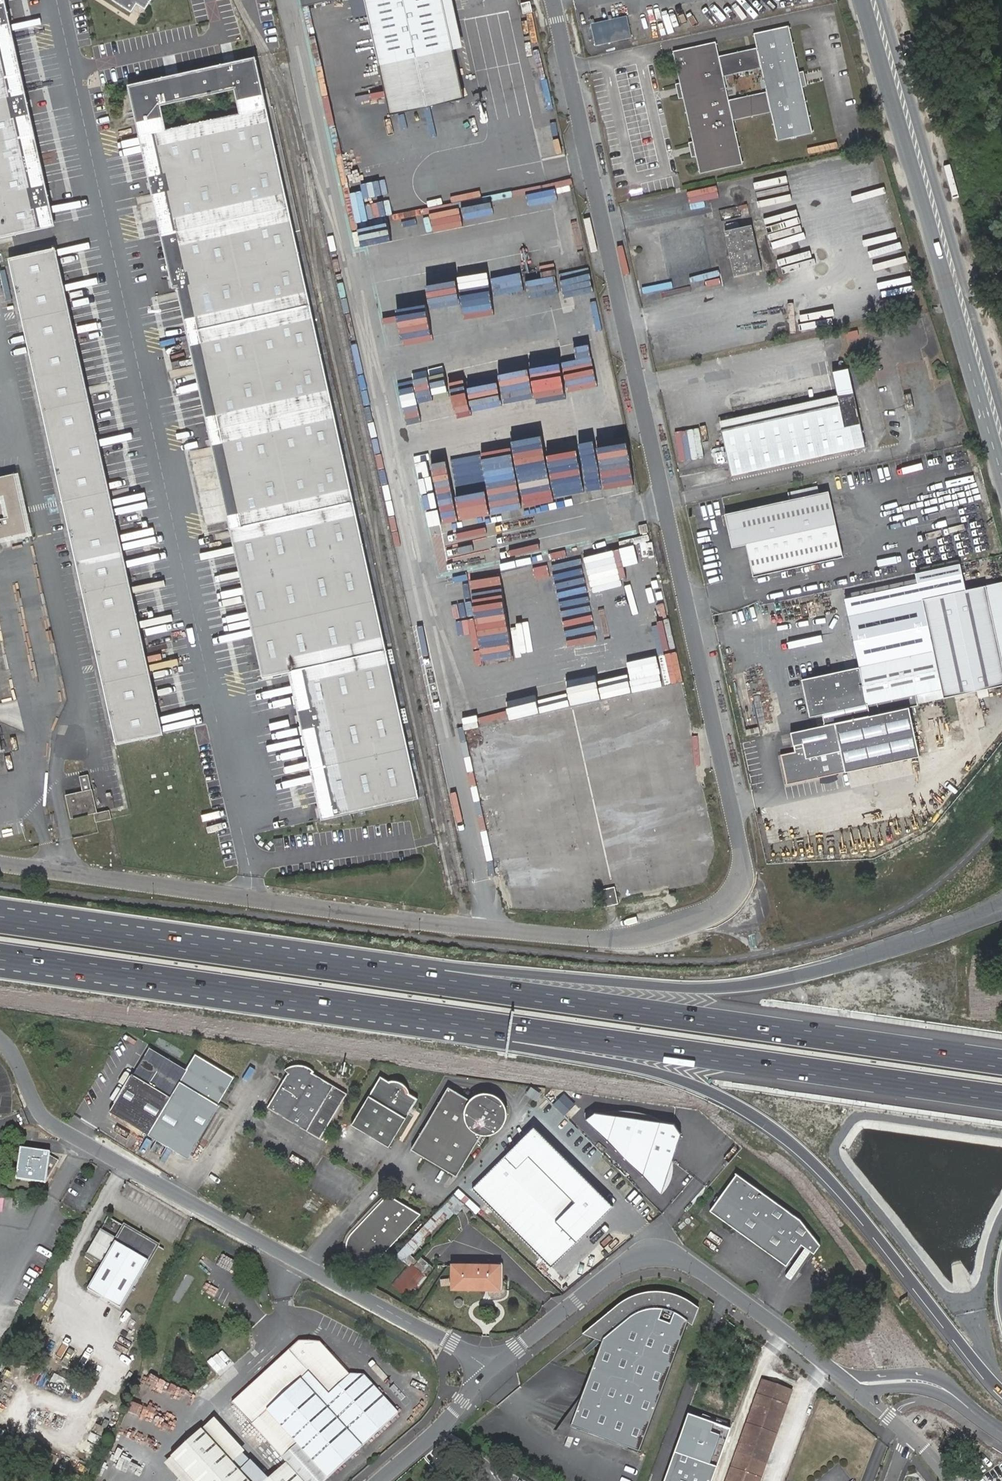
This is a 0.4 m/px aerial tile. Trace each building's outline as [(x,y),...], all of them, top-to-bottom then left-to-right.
[(1,0),(0,0),(0,237),(51,226),(1,0)] [(117,6),(130,13),(136,5),(143,9),(149,0),(111,0),(117,6)] [(304,8),(339,0),(302,0),(304,8)] [(357,22),(370,19),(365,0),(352,0),(357,22)] [(370,19),(392,115),(465,98),(443,0),(365,0),(370,19)] [(523,14),(531,12),(529,2),(520,4),(523,14)] [(700,3),(696,8),(711,22),(716,17),(700,3)] [(595,47),(631,40),(626,18),(591,25),(595,47)] [(729,120),(770,111),(777,142),(810,135),(788,32),(756,39),(759,53),(719,61),(716,47),(677,55),(702,172),(738,164),(729,120)] [(129,86),(140,137),(168,131),(161,106),(236,90),(242,116),(273,109),(268,89),(263,89),(256,58),(129,86)] [(232,528),(360,499),(274,109),(273,109),(242,116),(168,131),(140,137),(173,287),(178,287),(232,528)] [(759,273),(750,229),(724,235),(735,279),(759,273)] [(7,257),(110,721),(116,744),(156,736),(48,249),(7,257)] [(572,329),(577,352),(607,346),(603,323),(572,329)] [(837,405),(723,431),(733,477),(864,446),(851,390),(845,365),(829,368),(835,394),(837,405)] [(511,386),(497,386),(497,403),(511,403),(511,386)] [(720,421),(723,431),(837,405),(835,394),(720,421)] [(567,467),(581,533),(612,527),(608,507),(640,501),(636,482),(604,488),(599,461),(567,467)] [(28,532),(15,474),(0,477),(0,538),(28,532)] [(486,526),(503,522),(494,484),(477,488),(486,526)] [(732,548),(746,545),(753,577),(842,556),(828,491),(725,515),(732,548)] [(424,791),(360,499),(232,528),(263,670),(299,663),(305,662),(337,809),(424,791)] [(642,533),(649,531),(647,525),(640,527),(642,533)] [(524,539),(510,544),(518,570),(533,565),(524,539)] [(785,783),(917,753),(906,705),(915,703),(915,701),(939,695),(973,687),(975,695),(986,692),(984,685),(1001,681),(1001,674),(981,582),(895,601),(898,613),(920,608),(929,648),(798,678),(807,715),(819,713),(822,723),(788,731),(792,750),(778,754),(785,783)] [(592,594),(561,600),(572,658),(603,653),(592,594)] [(640,627),(642,652),(673,651),(671,626),(640,627)] [(498,654),(499,664),(509,664),(509,653),(498,654)] [(595,721),(568,726),(570,739),(597,734),(595,721)] [(94,774),(79,778),(83,792),(67,795),(72,818),(95,813),(97,821),(112,818),(111,810),(98,813),(93,790),(97,789),(94,774)] [(55,815),(46,817),(49,827),(57,825),(55,815)] [(709,819),(678,825),(681,839),(711,833),(709,819)] [(597,889),(600,907),(616,903),(612,886),(597,889)] [(143,1132),(179,1070),(142,1048),(127,1074),(124,1072),(103,1109),(143,1132)] [(183,1156),(214,1104),(210,1103),(225,1077),(188,1055),(179,1070),(143,1132),(183,1156)] [(289,1073),(270,1106),(310,1128),(335,1084),(314,1072),(315,1072),(307,1066),(304,1065),(300,1064),(294,1064),(291,1065),(286,1066),(289,1073)] [(380,1076),(352,1125),(390,1146),(418,1098),(409,1092),(408,1089),(403,1083),(400,1082),(392,1080),(390,1081),(380,1076)] [(491,1134),(496,1132),(502,1126),(505,1122),(507,1115),(507,1108),(505,1104),(502,1099),(497,1095),(495,1094),(487,1092),(478,1093),(473,1096),(471,1098),(470,1099),(448,1087),(412,1149),(458,1175),(482,1133),(483,1134),(491,1134)] [(565,1094),(554,1105),(565,1116),(576,1105),(565,1094)] [(581,1116),(659,1189),(679,1128),(672,1119),(590,1107),(581,1116)] [(532,1129),(471,1189),(549,1267),(610,1206),(532,1129)] [(51,1152),(22,1148),(18,1179),(47,1183),(59,1161),(50,1155),(51,1152)] [(740,1172),(713,1210),(789,1264),(805,1243),(817,1252),(823,1243),(804,1218),(740,1172)] [(363,1269),(415,1212),(381,1193),(346,1232),(344,1234),(343,1236),(342,1238),(341,1241),(341,1243),(341,1245),(341,1248),(341,1250),(342,1252),(343,1254),(344,1256),(345,1258),(346,1259),(348,1261),(349,1262),(351,1263),(363,1269)] [(247,1210),(242,1218),(250,1223),(255,1216),(247,1210)] [(434,1218),(415,1234),(421,1241),(440,1225),(434,1218)] [(115,1245),(122,1232),(106,1222),(99,1235),(115,1245)] [(120,1311),(156,1250),(122,1232),(115,1245),(100,1270),(87,1293),(120,1311)] [(100,1270),(115,1245),(99,1235),(84,1260),(100,1270)] [(423,1257),(419,1261),(428,1270),(432,1266),(423,1257)] [(501,1264),(453,1263),(453,1289),(501,1289),(501,1264)] [(414,1281),(400,1274),(393,1288),(408,1294),(414,1281)] [(573,1428),(642,1454),(690,1325),(695,1327),(701,1309),(696,1305),(684,1298),(667,1296),(646,1295),(628,1302),(615,1311),(604,1320),(586,1336),(605,1343),(573,1428)] [(400,1413),(400,1412),(365,1374),(350,1373),(320,1342),(299,1341),(232,1404),(288,1463),(269,1480),(327,1480),(400,1413)] [(764,1380),(728,1480),(760,1480),(792,1390),(764,1380)] [(237,1451),(235,1452),(209,1426),(203,1432),(249,1480),(266,1480),(237,1451)] [(203,1480),(249,1480),(203,1432),(179,1455),(203,1480)] [(179,1455),(172,1462),(190,1480),(203,1480),(179,1455)]
